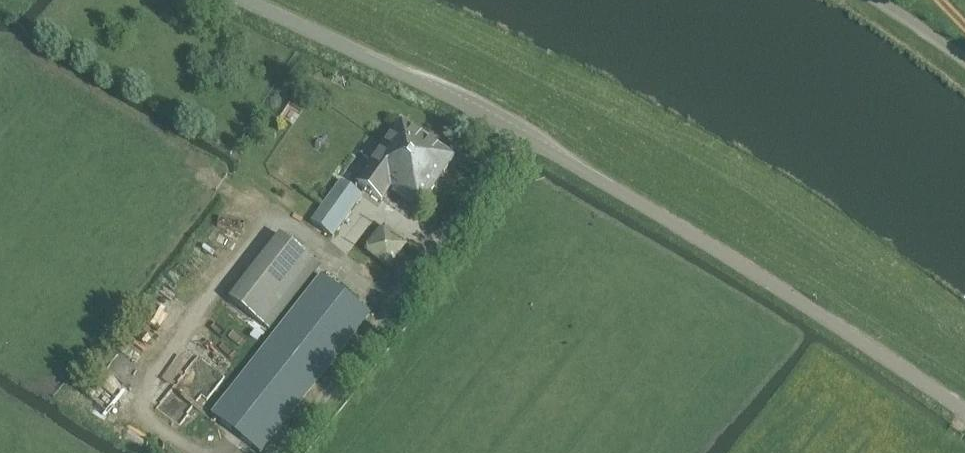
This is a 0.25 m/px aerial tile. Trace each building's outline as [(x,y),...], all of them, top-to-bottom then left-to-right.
[(392,187),(401,193),(420,207),(455,157),(402,121),(358,184),(382,201),(392,187)] [(344,222),(363,196),(352,188),(342,181),(312,222),(323,230),(333,237),(344,222)] [(386,267),(405,243),(386,228),(367,251),(386,267)] [(270,331),(320,266),(281,234),(230,300),(270,331)] [(260,452),(370,314),(323,277),(213,415),(260,452)]
